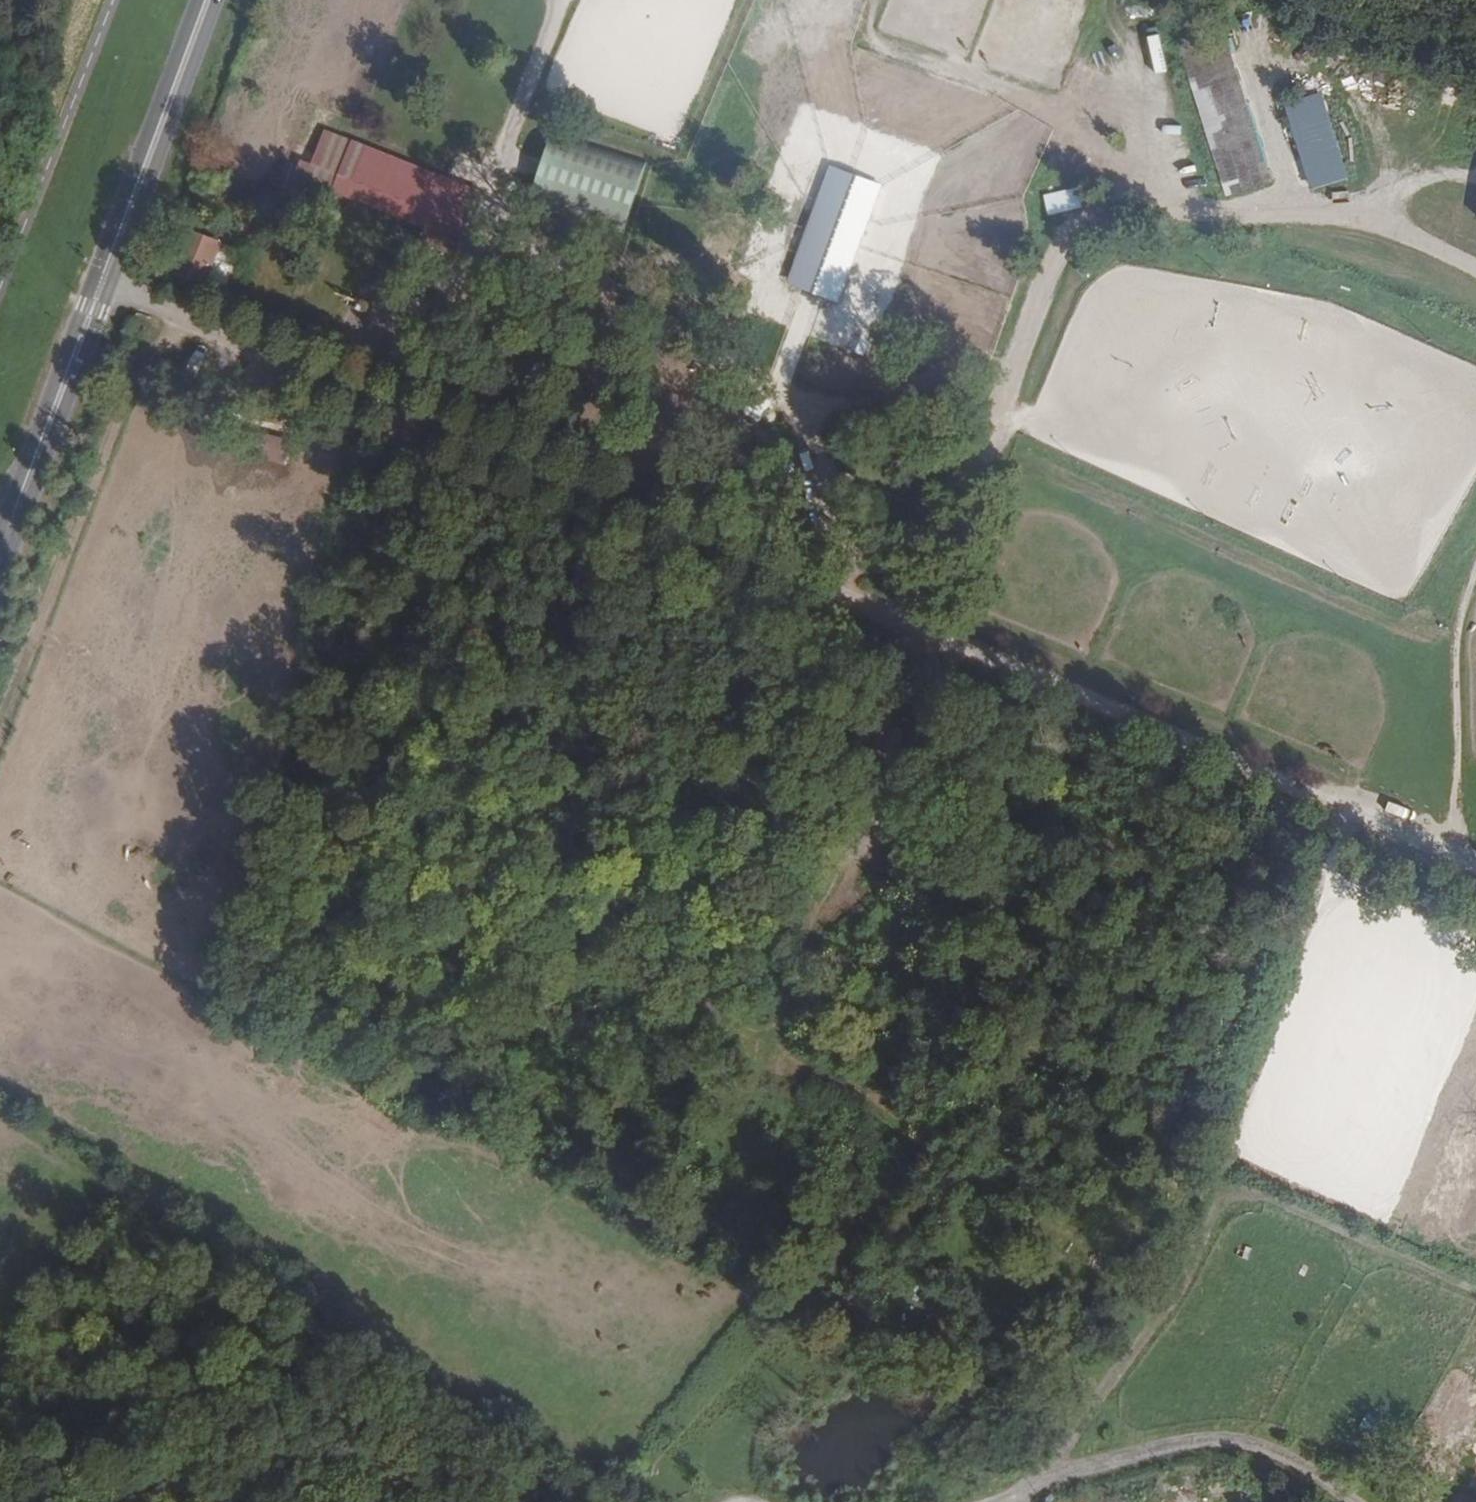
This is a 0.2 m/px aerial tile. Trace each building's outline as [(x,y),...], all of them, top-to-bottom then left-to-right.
[(1185,55),(1217,194),(1264,183),(1232,45),(1185,55)] [(1307,188),(1344,176),(1318,96),(1282,107),(1307,188)] [(619,227),(638,170),(544,138),(525,195),(619,227)] [(445,185),(354,152),(344,182),(432,215),(445,185)] [(221,245),(190,232),(174,271),(205,284),(221,245)]
